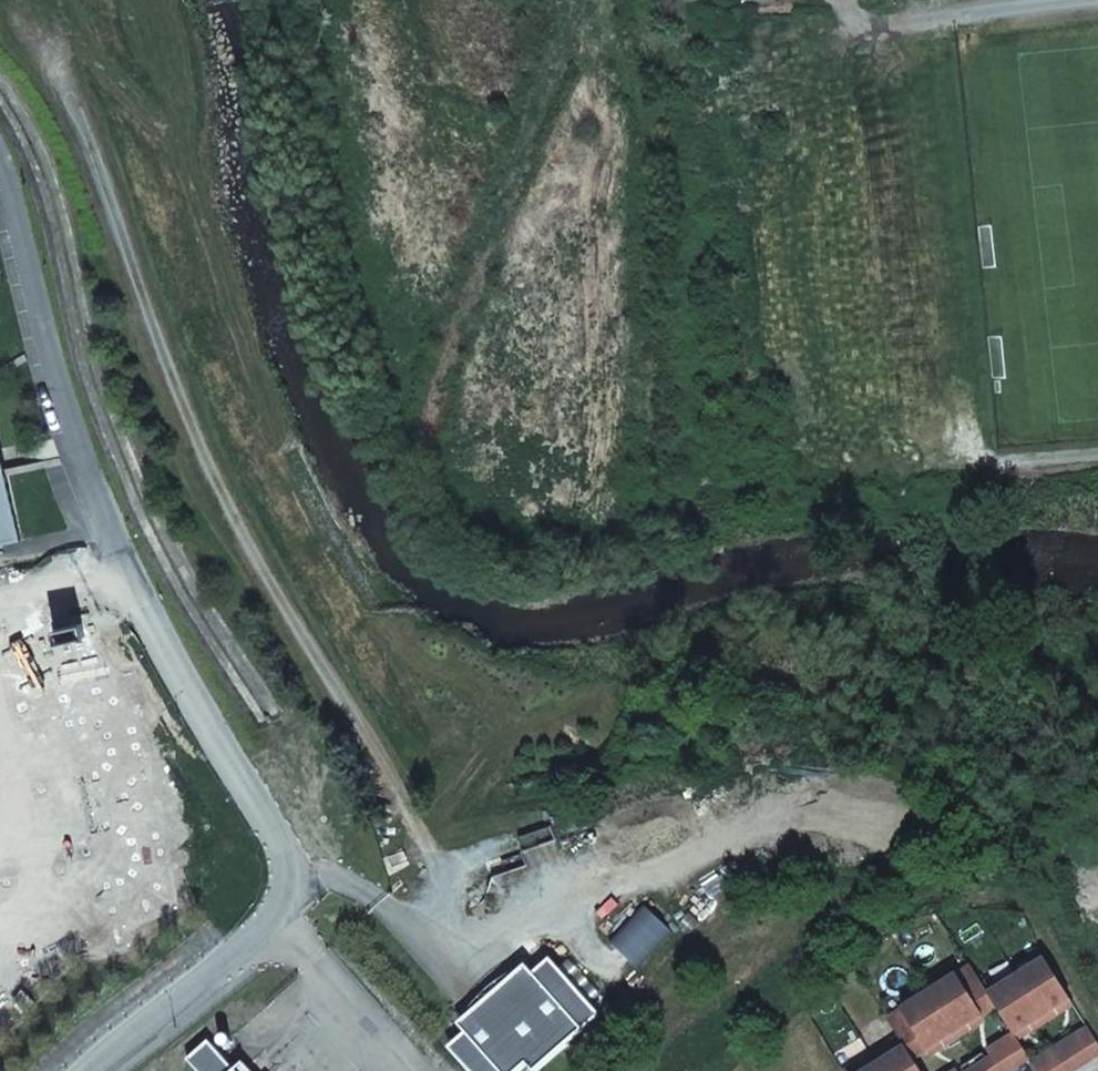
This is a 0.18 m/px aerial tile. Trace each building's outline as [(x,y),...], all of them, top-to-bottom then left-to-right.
[(20,540),(0,457),(0,544),(20,540)] [(999,1007),(1016,1034),(1017,1036),(1032,1027),(1035,1032),(1063,1014),(1060,1009),(1073,1001),(1041,950),(1032,955),(1038,966),(1002,989),(995,979),(986,984),(999,1007)] [(551,959),(542,967),(558,968),(551,959)] [(901,1037),(915,1059),(929,1051),(944,1042),(947,1046),(975,1029),(972,1024),(986,1015),(999,1007),(986,984),(974,966),(890,1019),(901,1037)] [(517,974),(468,1017),(467,1033),(458,1042),(457,1057),(469,1070),(520,1070),(527,1066),(531,1070),(537,1070),(600,1015),(558,968),(542,967),(533,975),(517,974)] [(525,967),(517,974),(533,975),(525,967)] [(1076,1006),(1073,1001),(1060,1009),(1063,1014),(1076,1006)] [(972,1024),(975,1029),(989,1020),(986,1015),(972,1024)] [(460,1025),(467,1033),(468,1017),(460,1025)] [(1017,1036),(1020,1041),(1035,1032),(1032,1027),(1017,1036)] [(1097,1058),(1097,1041),(1089,1027),(1064,1043),(1081,1068),(1097,1058)] [(1004,1070),(1013,1070),(1032,1059),(1020,1041),(1017,1036),(1016,1034),(991,1050),(995,1057),(1004,1070)] [(915,1059),(901,1037),(892,1043),(898,1054),(871,1070),(922,1070),(915,1059)] [(189,1061),(198,1070),(211,1070),(224,1059),(210,1042),(189,1061)] [(450,1049),(457,1057),(458,1042),(450,1049)] [(944,1042),(929,1051),(932,1055),(947,1046),(944,1042)] [(1081,1068),(1064,1043),(1059,1046),(1074,1070),(1076,1070),(1081,1068)] [(1039,1070),(1074,1070),(1059,1046),(1033,1062),(1039,1070)] [(995,1057),(973,1070),(1004,1070),(995,1057)]
